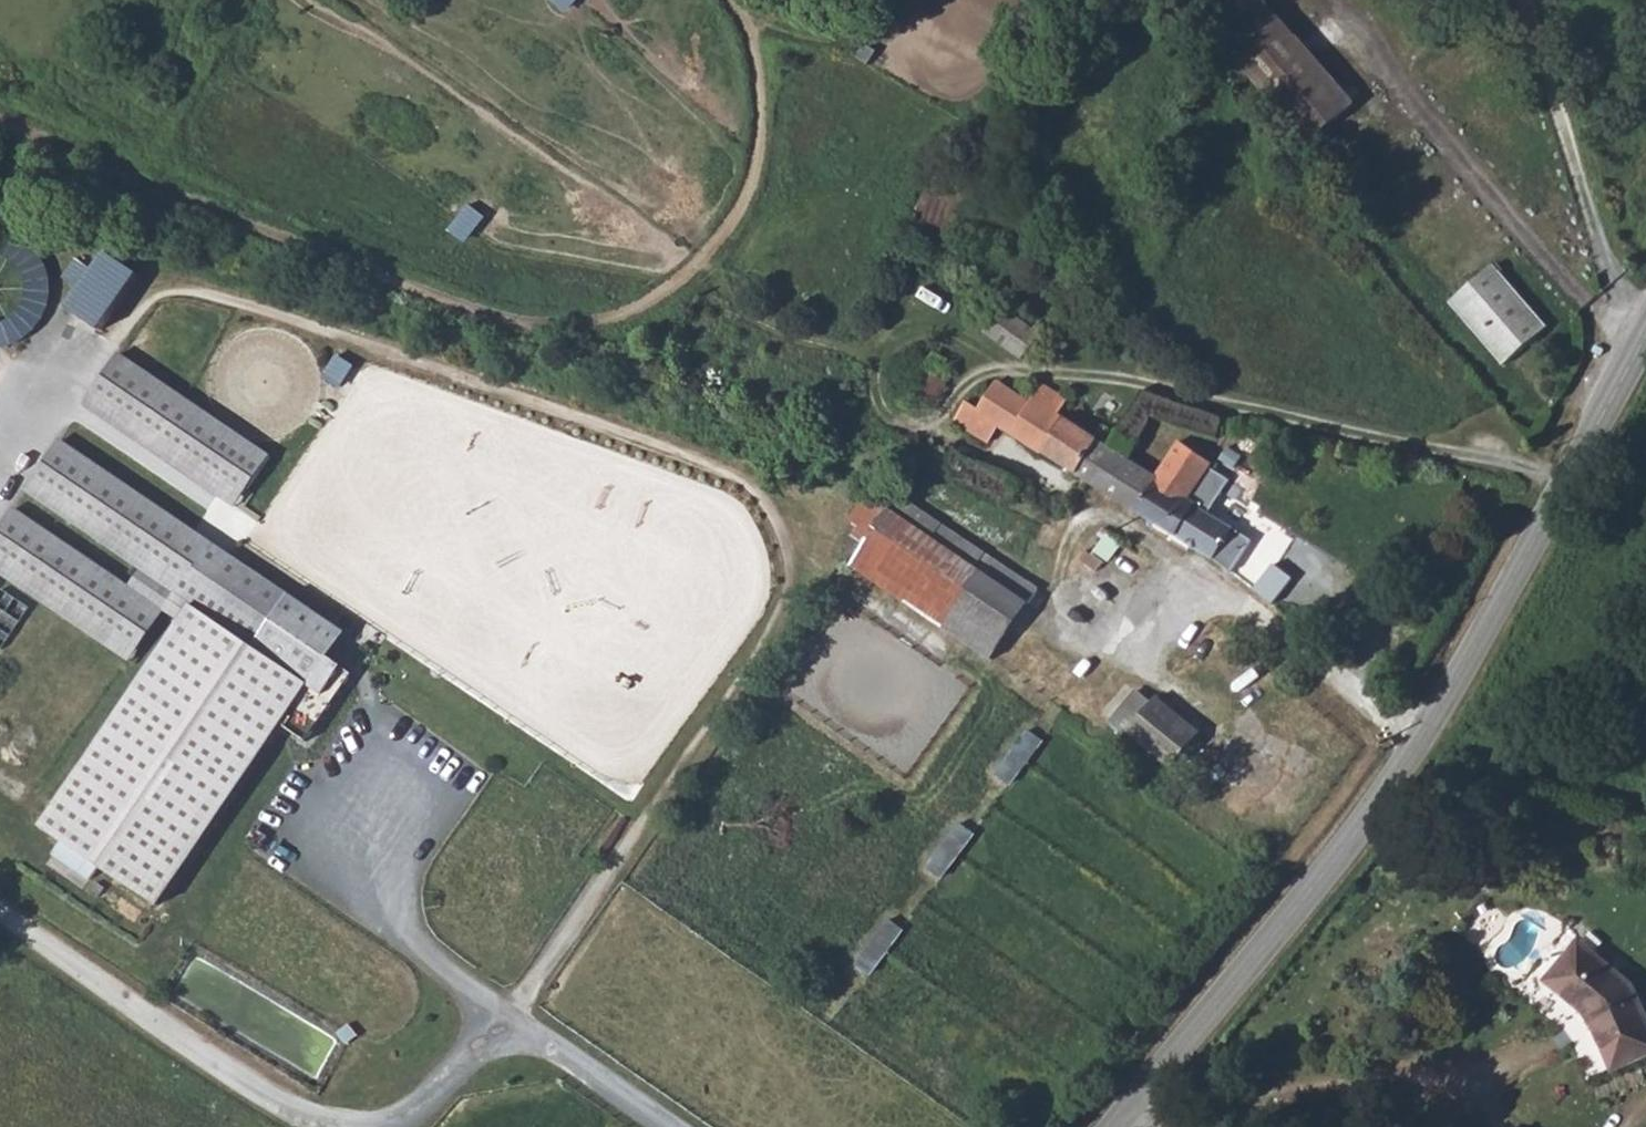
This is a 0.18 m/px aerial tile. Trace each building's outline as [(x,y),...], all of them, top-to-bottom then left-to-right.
[(1309,139),(1353,100),(1266,0),(1187,0),(1309,139)] [(10,345),(34,329),(46,305),(49,292),(47,271),(42,258),(34,248),(15,235),(0,232),(0,347),(10,345)] [(1495,262),(1452,300),(1504,360),(1546,324),(1495,262)] [(998,302),(982,327),(1019,356),(1036,330),(998,302)] [(118,354),(84,404),(218,494),(252,444),(118,354)] [(922,367),(906,392),(927,404),(943,379),(922,367)] [(1065,398),(1043,382),(1030,399),(978,371),(953,416),(987,435),(997,421),(1075,470),(1096,437),(1056,412),(1065,398)] [(1096,437),(1075,470),(1090,478),(1110,446),(1096,437)] [(1110,446),(1090,478),(1169,528),(1188,496),(1211,459),(1177,438),(1154,474),(1110,446)] [(193,531),(60,440),(26,491),(141,571),(157,583),(193,531)] [(270,457),(252,444),(218,494),(236,506),(270,457)] [(896,489),(883,506),(1024,597),(1035,582),(896,489)] [(1188,496),(1169,528),(1212,554),(1230,524),(1188,496)] [(883,506),(847,559),(944,625),(986,654),(1024,597),(883,506)] [(13,509),(0,528),(0,573),(112,648),(145,601),(128,589),(13,509)] [(196,606),(229,556),(193,531),(157,583),(145,601),(112,648),(131,661),(177,593),(196,606)] [(229,556),(196,606),(59,808),(174,885),(282,725),(311,683),(328,659),(345,634),(229,556)] [(4,648),(31,604),(1,586),(0,588),(0,646),(4,648)] [(306,742),(352,674),(328,659),(282,725),(306,742)] [(1148,689),(1123,726),(1170,758),(1195,721),(1148,689)] [(1024,726),(992,768),(1005,778),(1037,736),(1024,726)] [(955,820),(924,861),(935,871),(967,829),(955,820)] [(884,915),(851,958),(863,967),(896,924),(884,915)] [(1578,941),(1547,978),(1595,1026),(1615,1066),(1645,1052),(1645,1012),(1634,985),(1578,941)] [(358,1035),(349,1024),(338,1033),(347,1044),(358,1035)]
